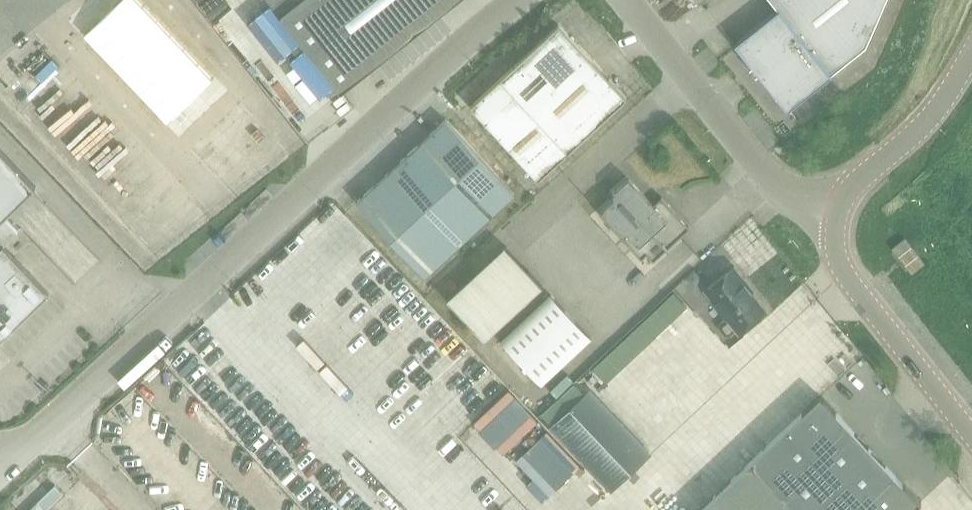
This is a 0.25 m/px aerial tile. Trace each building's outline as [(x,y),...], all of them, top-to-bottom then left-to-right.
[(85,33),(168,121),(212,79),(138,0),(120,0),(85,33)] [(341,91),(456,0),(269,0),(341,91)] [(735,44),(788,110),(832,74),(831,73),(866,45),(886,0),(771,0),(778,9),(735,44)] [(538,179),(626,98),(559,24),(471,106),(538,179)] [(387,173),(357,201),(425,275),(455,248),(484,221),(514,193),(446,119),(416,147),(387,173)] [(49,292),(4,244),(18,231),(3,216),(35,186),(0,149),(0,338),(49,292)] [(653,204),(629,178),(615,190),(614,189),(613,189),(618,195),(599,212),(641,258),(646,254),(653,261),(690,227),(661,196),(653,204)] [(912,273),(916,269),(924,263),(905,238),(892,248),(912,273)] [(485,339),(541,286),(504,245),(447,298),(485,339)] [(710,255),(674,287),(681,295),(717,262),(710,255)] [(739,332),(750,323),(766,310),(743,282),(745,280),(734,265),(704,289),(727,317),(720,323),(720,328),(725,335),(730,335),(737,330),(739,332)] [(547,293),(501,337),(498,338),(542,384),(590,338),(547,293)] [(584,396),(552,426),(613,490),(645,460),(584,396)] [(922,502),(904,484),(904,485),(837,413),(823,398),(820,396),(818,397),(803,411),(803,412),(748,463),(698,509),(914,509),(922,502)] [(28,509),(46,509),(63,493),(55,485),(28,509)] [(669,498),(655,509),(679,509),(669,498)]
